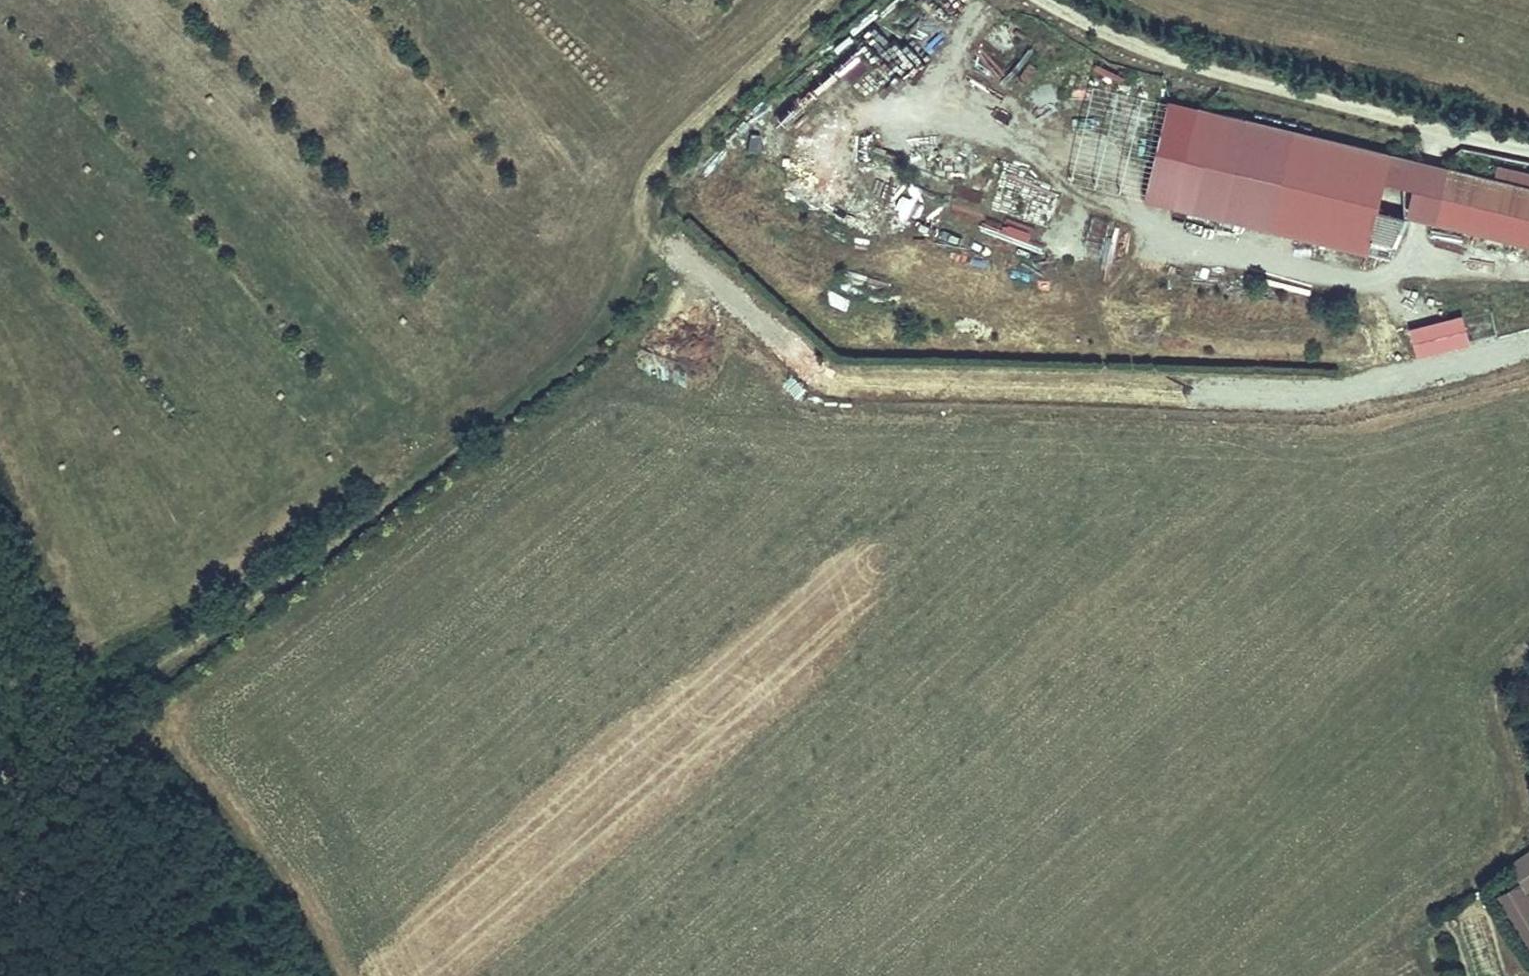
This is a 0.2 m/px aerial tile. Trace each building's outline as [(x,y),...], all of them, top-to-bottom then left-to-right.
[(1027,81),(1036,67),(1018,57),(1010,70),(1027,81)] [(1213,117),(1196,191),(1268,208),(1262,232),(1361,255),(1364,242),(1387,247),(1400,218),(1408,180),(1398,188),(1377,183),(1383,157),(1213,117)] [(1408,180),(1412,164),(1383,157),(1377,183),(1398,188),(1408,180)] [(1429,225),(1442,171),(1412,164),(1408,180),(1400,218),(1429,225)] [(1528,239),(1528,191),(1442,171),(1429,225),(1527,248),(1528,239)] [(1262,232),(1268,208),(1196,191),(1190,215),(1262,232)] [(1418,356),(1471,344),(1465,314),(1411,326),(1418,356)] [(1511,862),(1522,877),(1500,893),(1528,934),(1528,850),(1511,862)]
